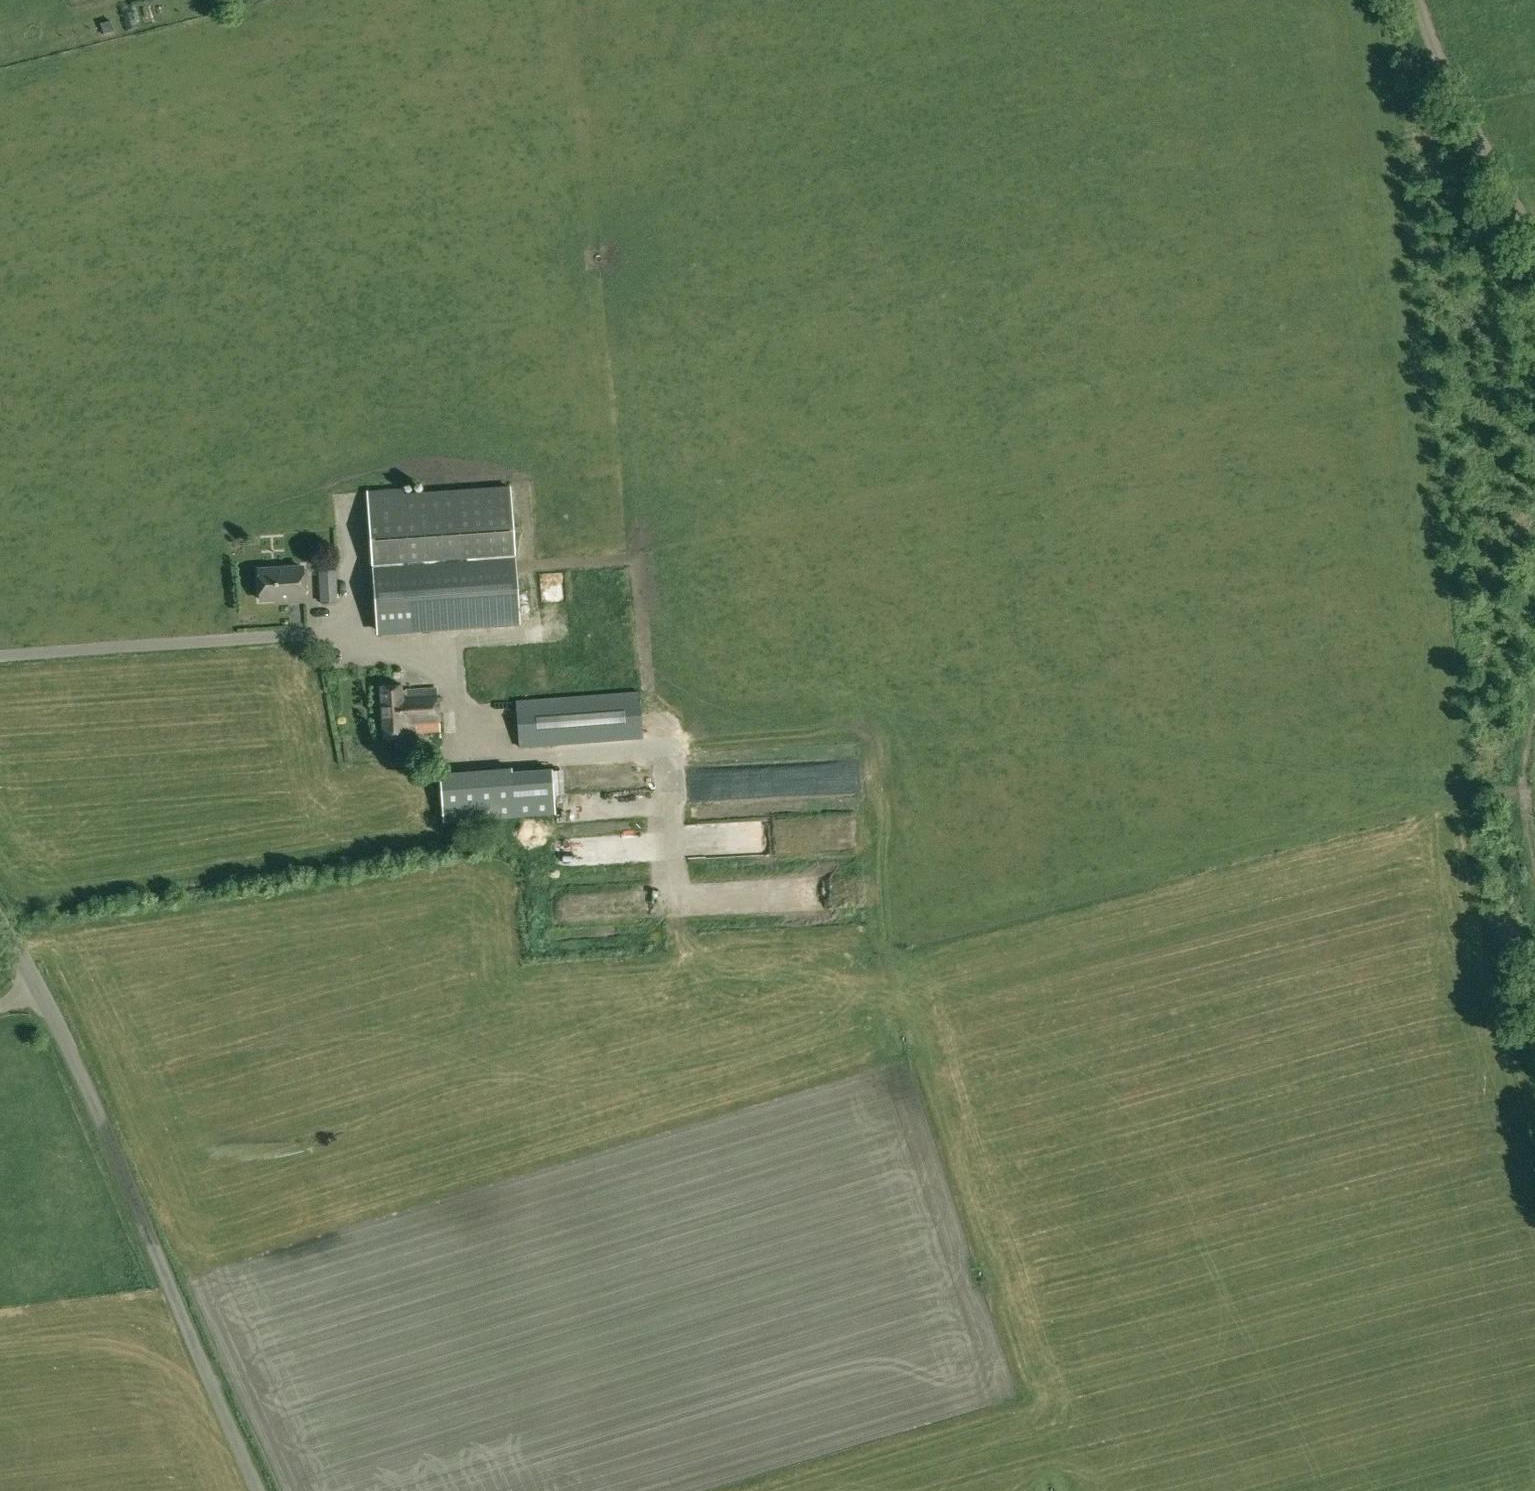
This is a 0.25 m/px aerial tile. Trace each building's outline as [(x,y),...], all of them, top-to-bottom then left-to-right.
[(100,23),(103,34),(115,31),(111,19),(100,23)] [(372,561),(462,556),(515,554),(511,486),(404,493),(404,488),(367,490),(372,561)] [(259,568),(261,598),(288,596),(288,599),(305,598),(303,565),(259,568)] [(331,567),(328,585),(340,587),(343,569),(331,567)] [(321,590),(323,602),(335,601),(334,588),(321,590)] [(440,731),(437,688),(402,690),(401,684),(380,685),(384,738),(406,736),(406,742),(416,741),(415,732),(440,731)] [(642,738),(639,692),(516,701),(519,747),(642,738)] [(690,804),(749,803),(748,761),(689,762),(690,804)] [(512,767),(439,774),(444,822),(516,815),(512,767)] [(566,797),(543,798),(544,813),(566,812),(566,797)]
